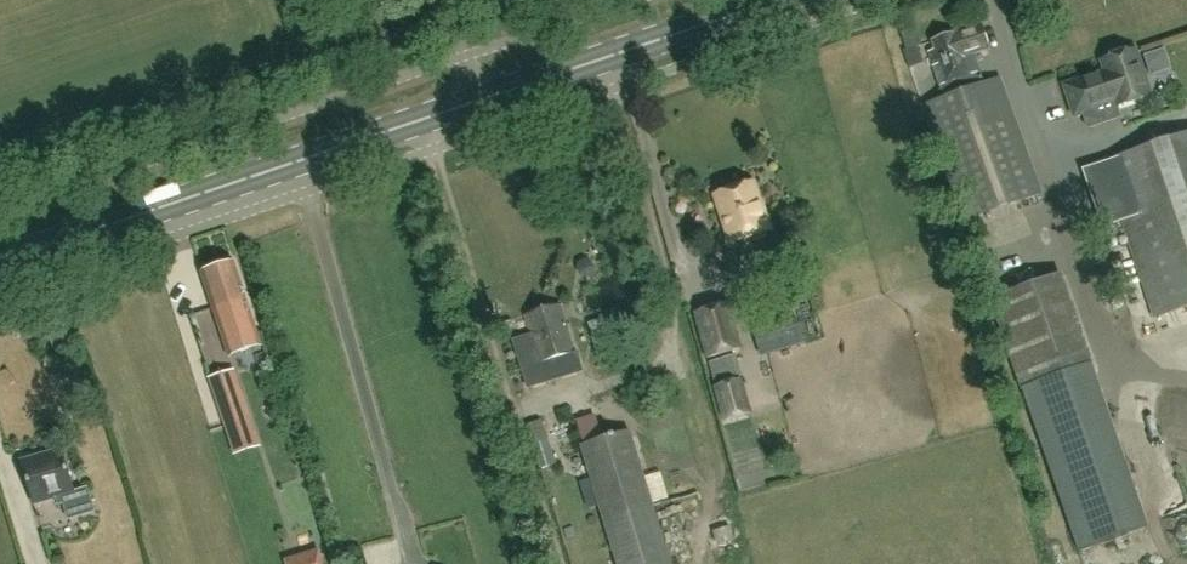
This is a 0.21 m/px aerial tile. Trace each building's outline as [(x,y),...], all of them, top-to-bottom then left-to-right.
[(923,106),(964,222),(1042,194),(1009,102),(996,106),(988,83),(985,84),(975,54),(990,49),(982,25),(956,34),(955,33),(932,41),(936,51),(929,53),(945,98),(923,106)] [(1151,97),(1135,50),(1103,61),(1107,73),(1066,86),(1076,116),(1117,103),(1118,107),(1151,97)] [(1171,70),(1164,50),(1144,57),(1151,77),(1171,70)] [(1186,307),(1186,135),(1103,163),(1082,171),(1102,229),(1123,222),(1156,317),(1186,307)] [(728,245),(772,231),(763,204),(761,204),(754,184),(713,197),(728,245)] [(1010,211),(999,217),(1008,233),(1019,227),(1010,211)] [(259,338),(247,300),(234,262),(201,273),(226,349),(259,338)] [(1023,391),(1092,367),(1060,275),(991,299),(1023,391)] [(763,285),(774,315),(798,307),(788,277),(763,285)] [(528,390),(579,373),(556,303),(522,314),(529,334),(512,340),(528,390)] [(726,305),(692,314),(704,359),(737,350),(726,305)] [(798,324),(753,335),(756,348),(790,339),(793,347),(803,344),(798,324)] [(219,409),(242,402),(224,344),(202,352),(219,409)] [(737,382),(712,389),(721,422),(745,415),(737,382)] [(626,429),(579,444),(617,563),(669,563),(626,429)] [(78,499),(64,457),(44,463),(42,457),(23,463),(36,503),(57,496),(60,505),(78,499)] [(319,552),(287,562),(287,563),(322,563),(319,552)]
